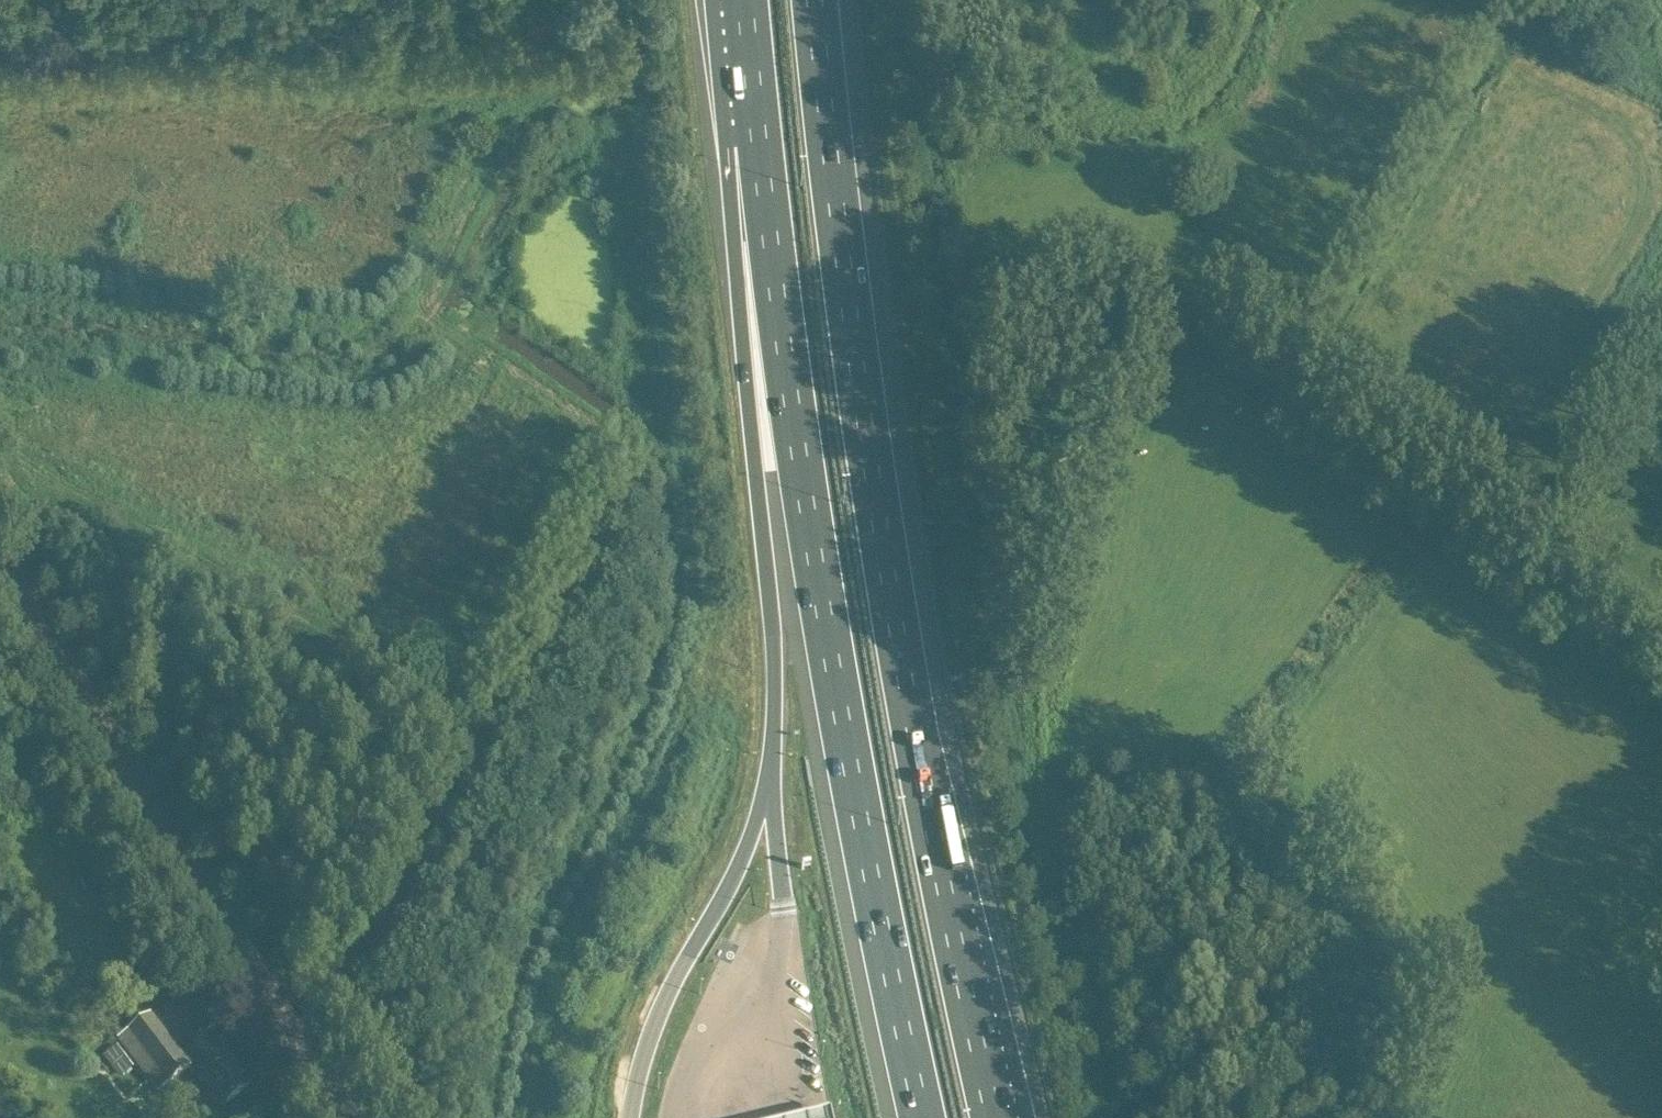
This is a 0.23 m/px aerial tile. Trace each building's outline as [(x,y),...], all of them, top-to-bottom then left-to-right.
[(155,1094),(186,1070),(149,1022),(118,1045),(155,1094)] [(192,1047),(176,1058),(186,1070),(189,1075),(204,1064),(216,1081),(206,1088),(220,1107),(249,1086),(211,1031),(191,1046),(192,1047)]
